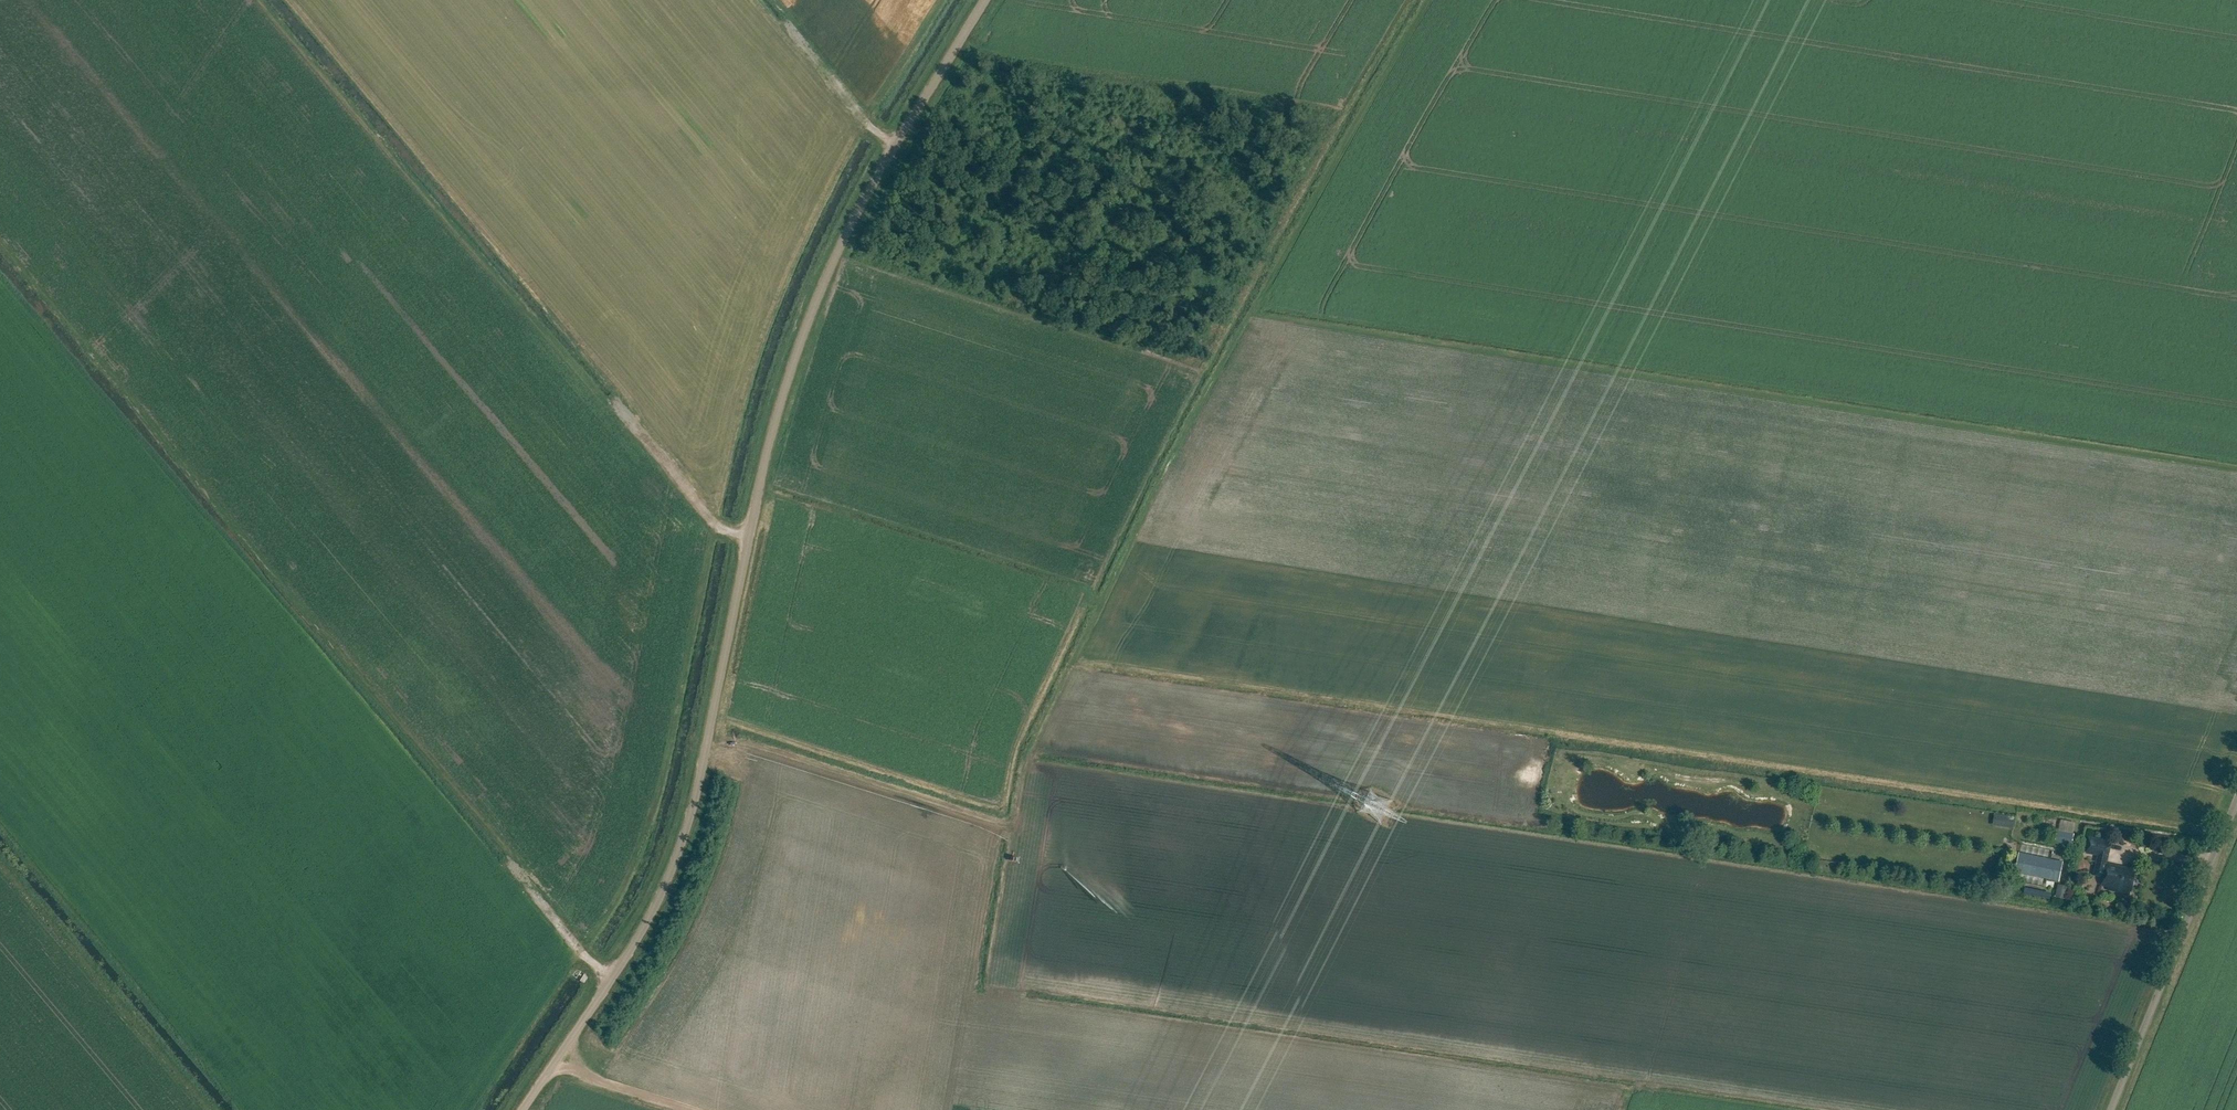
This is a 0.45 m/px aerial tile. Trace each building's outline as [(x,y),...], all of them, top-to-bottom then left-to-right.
[(2001,827),(2013,828),(2015,817),(2003,815),(2001,827)] [(2073,834),(2058,831),(2056,842),(2071,845),(2073,834)] [(2086,852),(2098,855),(2108,857),(2111,842),(2089,838),(2086,852)] [(2020,853),(2016,872),(2058,881),(2062,862),(2020,853)] [(2131,891),(2135,870),(2124,868),(2124,869),(2118,868),(2118,867),(2107,864),(2102,885),(2120,889),(2120,892),(2129,894),(2130,891),(2131,891)] [(2066,899),(2069,887),(2058,884),(2055,897),(2066,899)]
